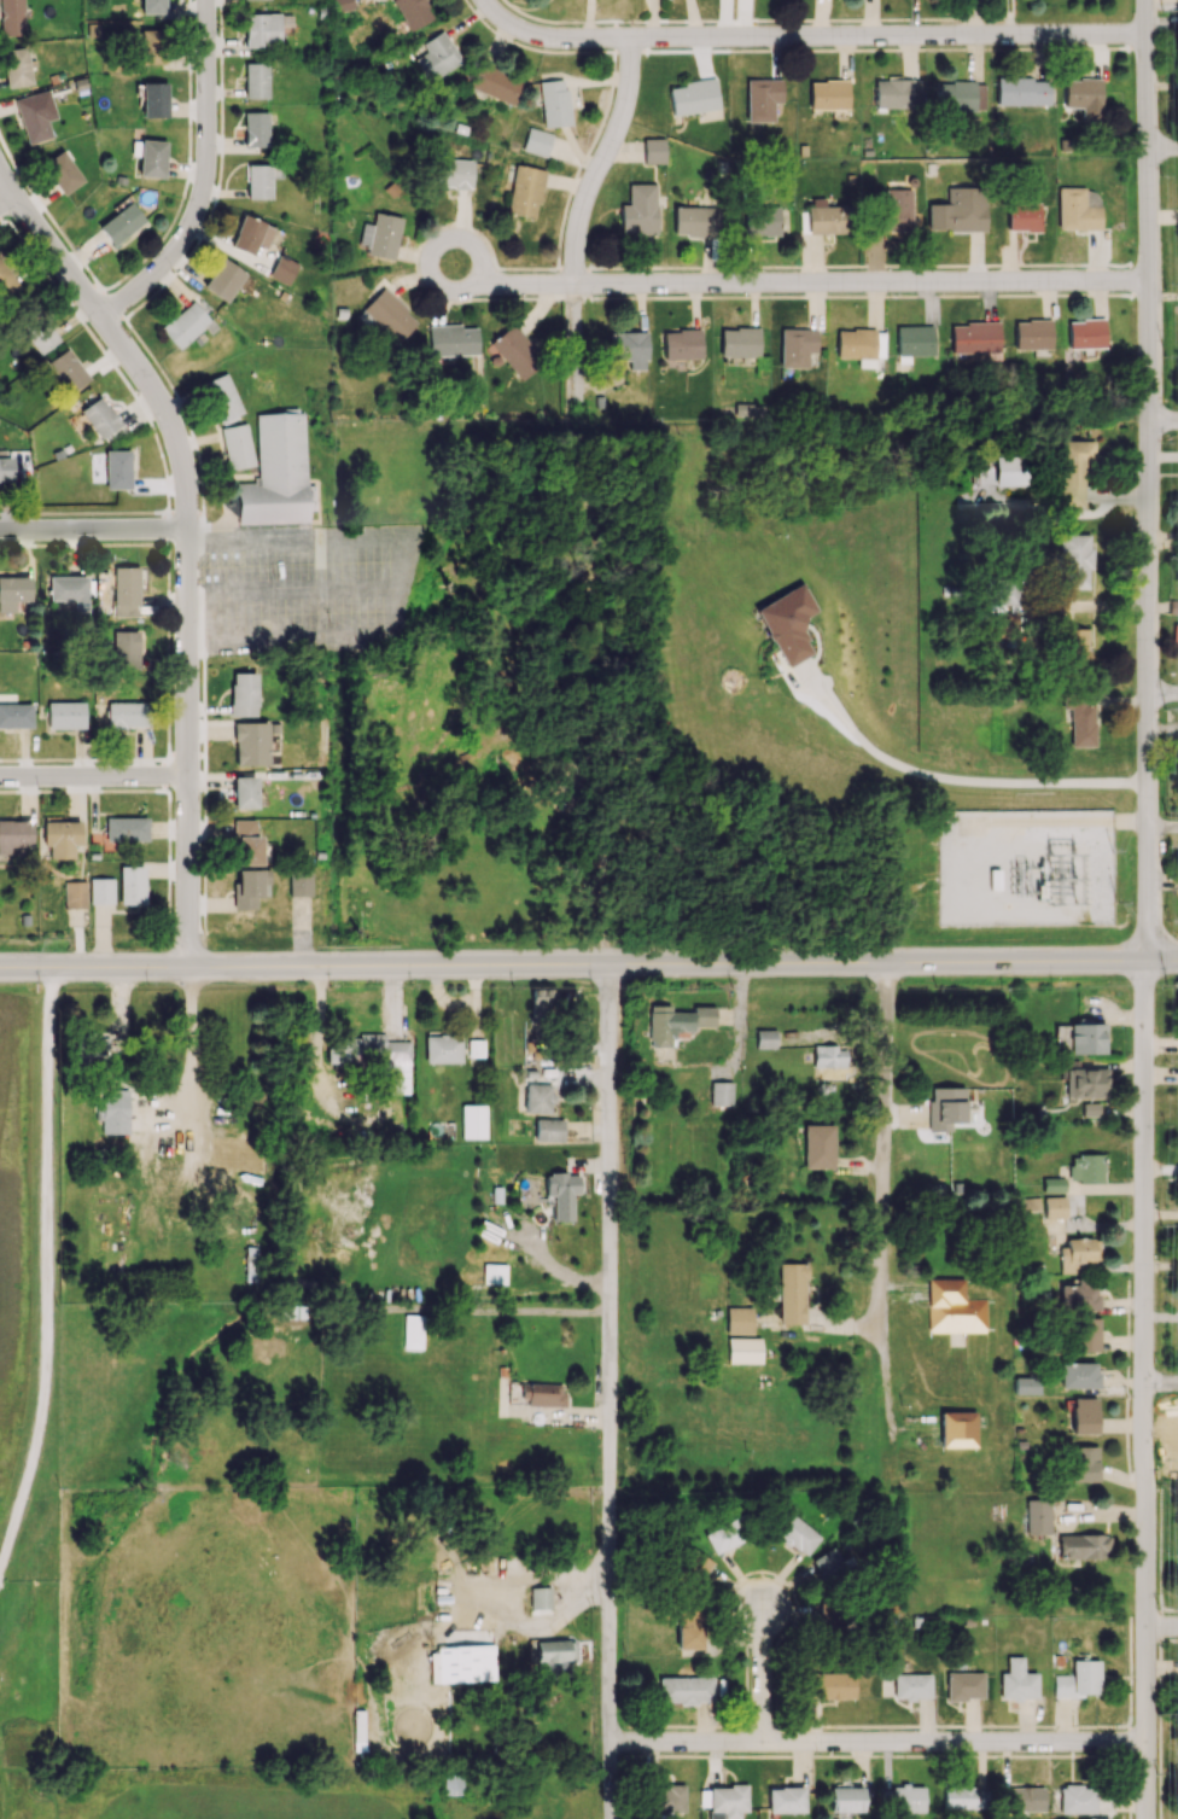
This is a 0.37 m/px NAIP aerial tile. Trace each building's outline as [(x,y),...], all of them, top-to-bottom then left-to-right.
[(22,0),(0,0),(0,37),(23,36),(22,0)] [(140,13),(164,14),(164,0),(140,0),(140,13)] [(351,0),(332,0),(334,11),(352,10),(351,0)] [(433,18),(423,0),(392,0),(408,31),(433,18)] [(245,47),(280,48),(280,14),(245,13),(245,47)] [(160,30),(139,31),(140,63),(161,63),(160,30)] [(425,80),(460,65),(445,31),(421,42),(426,52),(415,57),(425,80)] [(30,85),(26,48),(1,50),(5,88),(30,85)] [(268,63),(244,63),(244,98),(267,98),(268,63)] [(512,106),(522,85),(478,64),(467,85),(512,106)] [(910,108),(910,77),(872,78),(873,108),(910,108)] [(996,105),(1049,104),(1049,78),(995,79),(996,105)] [(1063,108),(1100,108),(1101,79),(1063,78),(1063,108)] [(543,128),(569,125),(565,79),(538,82),(543,128)] [(719,109),(715,79),(667,85),(672,116),(696,112),(698,121),(713,119),(712,110),(719,109)] [(746,122),(773,121),(773,103),(782,103),(781,79),(745,79),(746,122)] [(848,81),(809,80),(808,109),(848,109),(848,81)] [(984,82),(938,81),(937,110),(983,111),(984,82)] [(167,83),(142,82),(141,117),(166,117),(167,83)] [(14,99),(26,144),(51,137),(47,121),(56,118),(48,90),(14,99)] [(267,112),(243,112),(244,151),(268,151),(267,112)] [(545,157),(552,134),(529,127),(522,150),(545,157)] [(665,164),(665,138),(643,138),(643,164),(665,164)] [(138,177),(163,178),(165,140),(139,140),(138,177)] [(41,164),(61,195),(82,182),(62,150),(41,164)] [(472,160),(435,158),(434,187),(471,188),(472,160)] [(271,198),(271,165),(247,164),(246,198),(271,198)] [(535,219),(544,170),(515,165),(506,213),(535,219)] [(656,234),(656,184),(628,184),(628,205),(620,205),(620,234),(656,234)] [(928,230),(985,230),(985,185),(955,185),(955,204),(928,204),(928,230)] [(1058,229),(1100,230),(1100,206),(1085,206),(1085,187),(1058,187),(1058,229)] [(910,231),(911,189),(884,188),(883,231),(910,231)] [(115,250),(147,223),(126,197),(113,207),(117,211),(97,228),(115,250)] [(828,198),(807,198),(808,234),(845,233),(844,205),(828,206),(828,198)] [(1008,231),(1040,230),(1039,204),(1007,204),(1008,231)] [(779,205),(744,207),(745,236),(779,235),(779,205)] [(673,236),(715,237),(716,207),(674,207),(673,236)] [(365,255),(393,259),(400,217),(374,213),(372,224),(361,223),(358,244),(367,245),(365,255)] [(232,248),(253,254),(255,245),(267,248),(273,224),(240,216),(232,248)] [(268,276),(287,285),(298,263),(279,253),(268,276)] [(245,274),(222,257),(202,287),(225,303),(245,274)] [(0,301),(19,286),(0,261),(0,301)] [(417,321),(382,288),(356,316),(368,327),(373,321),(397,343),(417,321)] [(160,328),(177,349),(210,321),(192,300),(160,328)] [(58,343),(40,310),(18,322),(35,355),(58,343)] [(1051,320),(1014,320),(1015,349),(1051,349),(1051,320)] [(1105,347),(1105,320),(1068,320),(1068,348),(1105,347)] [(489,341),(518,380),(544,361),(515,322),(489,341)] [(999,322),(950,323),(951,353),(1000,352),(999,322)] [(476,328),(461,328),(461,324),(428,325),(429,356),(477,355),(476,328)] [(932,326),(895,326),(896,356),(933,356),(932,326)] [(720,328),(719,357),(759,357),(759,329),(720,328)] [(807,368),(807,352),(816,352),(816,329),(780,329),(779,367),(807,368)] [(663,359),(701,358),(701,330),(662,331),(663,359)] [(836,358),(857,358),(857,367),(874,367),(874,357),(883,358),(883,331),(836,330),(836,358)] [(646,332),(608,333),(609,361),(628,361),(628,370),(647,370),(646,332)] [(46,361),(68,393),(88,380),(67,348),(46,361)] [(201,383),(218,424),(243,414),(226,373),(201,383)] [(101,441),(121,427),(99,396),(79,410),(101,441)] [(304,412),(255,414),(257,482),(235,483),(237,524),(308,522),(307,510),(315,510),(314,485),(306,485),(304,412)] [(219,428),(229,471),(255,465),(245,423),(219,428)] [(1083,506),(1083,477),(1092,477),(1093,441),(1060,440),(1058,505),(1083,506)] [(11,481),(10,450),(0,450),(0,482),(11,481)] [(105,489),(130,489),(129,450),(104,451),(105,489)] [(996,486),(1027,485),(1027,457),(995,458),(996,486)] [(1092,535),(1060,534),(1058,588),(1090,589),(1092,535)] [(138,567),(113,567),(114,616),(139,616),(138,567)] [(49,601),(72,600),(73,613),(86,613),(86,576),(49,576),(49,601)] [(0,577),(0,618),(13,618),(13,602),(30,602),(30,577),(0,577)] [(755,608),(785,668),(814,653),(798,621),(816,611),(802,584),(755,608)] [(1169,600),(1169,613),(1177,613),(1177,601),(1169,600)] [(1089,663),(1088,628),(1060,629),(1060,663),(1089,663)] [(140,630),(113,631),(114,662),(141,661),(140,630)] [(256,717),(256,673),(230,673),(230,716),(256,717)] [(1095,747),(1094,700),(1062,700),(1062,709),(1070,709),(1071,747),(1095,747)] [(47,728),(84,729),(84,702),(47,702),(47,728)] [(107,703),(107,728),(146,727),(145,702),(107,703)] [(0,704),(0,728),(31,728),(31,704),(0,704)] [(234,766),(269,766),(268,722),(234,722),(234,766)] [(233,808),(256,808),(255,776),(232,777),(233,808)] [(146,817),(105,818),(105,842),(147,841),(146,817)] [(255,820),(235,819),(234,864),(268,865),(269,840),(254,839),(255,820)] [(0,820),(0,862),(9,863),(9,847),(30,847),(31,820),(0,820)] [(80,822),(44,821),(43,852),(80,852),(80,822)] [(145,867),(120,866),(118,904),(143,905),(145,867)] [(235,909),(255,909),(255,897),(270,896),(269,869),(234,871),(235,909)] [(311,871),(289,871),(290,896),(311,896),(311,871)] [(90,904),(113,904),(113,878),(89,878),(90,904)] [(86,908),(86,880),(64,881),(64,909),(86,908)] [(567,989),(530,988),(529,1014),(566,1016),(567,989)] [(647,1047),(672,1047),(672,1031),(692,1032),(692,1026),(714,1027),(714,1006),(692,1006),(692,1012),(669,1011),(669,1006),(648,1005),(647,1047)] [(1105,1024),(1069,1024),(1070,1054),(1105,1053),(1105,1024)] [(755,1048),(776,1048),(776,1030),(755,1030),(755,1048)] [(76,1059),(113,1058),(113,1032),(76,1033),(76,1059)] [(462,1063),(462,1033),(425,1034),(425,1063),(462,1063)] [(410,1041),(385,1041),(385,1035),(327,1035),(327,1063),(361,1063),(361,1053),(370,1052),(370,1060),(382,1059),(382,1094),(410,1094),(410,1041)] [(813,1067),(845,1068),(845,1047),(813,1046),(813,1067)] [(1105,1068),(1065,1069),(1066,1099),(1106,1097),(1105,1068)] [(710,1106),(733,1105),(732,1081),(709,1082),(710,1106)] [(551,1114),(551,1085),(525,1084),(524,1113),(551,1114)] [(965,1088),(929,1087),(928,1131),(950,1131),(950,1123),(964,1123),(965,1088)] [(128,1134),(127,1088),(111,1089),(111,1093),(98,1093),(98,1121),(102,1121),(102,1135),(128,1134)] [(1100,1116),(1100,1103),(1082,1103),(1082,1116),(1100,1116)] [(486,1138),(486,1105),(461,1105),(461,1138),(486,1138)] [(562,1142),(562,1119),(534,1118),(534,1142),(562,1142)] [(834,1125),(804,1124),(803,1168),(833,1169),(834,1125)] [(1103,1182),(1103,1155),(1069,1155),(1070,1182),(1103,1182)] [(573,1221),(572,1192),(579,1192),(579,1173),(544,1174),(545,1196),(552,1196),(553,1221),(573,1221)] [(1064,1178),(1042,1178),(1042,1192),(1064,1192),(1064,1178)] [(1065,1196),(1044,1197),(1044,1218),(1065,1218),(1065,1196)] [(1018,1211),(1040,1210),(1040,1198),(1018,1198),(1018,1211)] [(1082,1272),(1082,1264),(1101,1264),(1100,1237),(1065,1239),(1066,1248),(1059,1248),(1059,1273),(1082,1272)] [(779,1263),(778,1324),(805,1324),(806,1263),(779,1263)] [(986,1299),(964,1299),(963,1279),(927,1279),(928,1332),(986,1332),(986,1299)] [(1096,1309),(1097,1283),(1058,1283),(1058,1309),(1096,1309)] [(726,1334),(752,1334),(752,1307),(726,1307),(726,1334)] [(423,1350),(424,1315),(404,1315),(403,1349),(423,1350)] [(1098,1318),(1073,1318),(1074,1351),(1098,1351),(1098,1318)] [(760,1338),(727,1337),(727,1363),(760,1364),(760,1338)] [(1060,1388),(1097,1388),(1097,1362),(1060,1362),(1060,1388)] [(1014,1394),(1039,1394),(1039,1377),(1013,1377),(1014,1394)] [(564,1384),(521,1383),(520,1405),(564,1405),(564,1384)] [(1072,1434),(1097,1434),(1096,1398),(1071,1398),(1072,1434)] [(975,1447),(975,1411),(940,1412),(941,1447),(975,1447)] [(1096,1482),(1097,1446),(1067,1446),(1066,1482),(1096,1482)] [(1024,1500),(1025,1534),(1050,1534),(1049,1499),(1024,1500)] [(774,1536),(809,1555),(821,1532),(786,1514),(774,1536)] [(713,1554),(751,1538),(742,1515),(703,1531),(713,1554)] [(1108,1534),(1057,1535),(1058,1559),(1108,1558),(1108,1534)] [(812,1560),(828,1585),(849,1571),(833,1547),(812,1560)] [(713,1561),(692,1548),(678,1571),(699,1584),(713,1561)] [(550,1608),(550,1587),(530,1588),(530,1609),(550,1608)] [(676,1611),(677,1649),(700,1649),(699,1611),(676,1611)] [(575,1661),(574,1640),(535,1641),(536,1661),(575,1661)] [(494,1645),(452,1646),(453,1682),(495,1680),(494,1645)] [(444,1652),(429,1653),(430,1683),(445,1683),(444,1652)] [(1036,1673),(1023,1673),(1022,1656),(1006,1656),(1006,1673),(999,1673),(999,1699),(1036,1699),(1036,1673)] [(1098,1660),(1072,1660),(1072,1675),(1053,1675),(1054,1697),(1099,1696),(1098,1660)] [(982,1672),(946,1673),(946,1699),(982,1699),(982,1672)] [(853,1673),(813,1673),(812,1698),(853,1699),(853,1673)] [(893,1674),(894,1699),(930,1698),(930,1674),(893,1674)] [(712,1677),(658,1678),(659,1703),(712,1702),(712,1677)] [(684,1786),(650,1785),(649,1812),(684,1813),(684,1786)] [(739,1812),(746,1812),(746,1786),(708,1786),(708,1804),(707,1804),(707,1818),(739,1818),(739,1812)] [(1051,1786),(1051,1809),(1059,1809),(1059,1812),(1105,1812),(1105,1787),(1051,1786)] [(862,1787),(829,1787),(829,1811),(862,1811),(862,1787)] [(923,1813),(923,1787),(880,1787),(879,1812),(923,1813)] [(943,1808),(985,1809),(985,1788),(943,1787),(943,1808)] [(1044,1811),(1043,1787),(1006,1787),(1007,1811),(1044,1811)] [(804,1812),(804,1788),(767,1788),(767,1813),(804,1812)]
